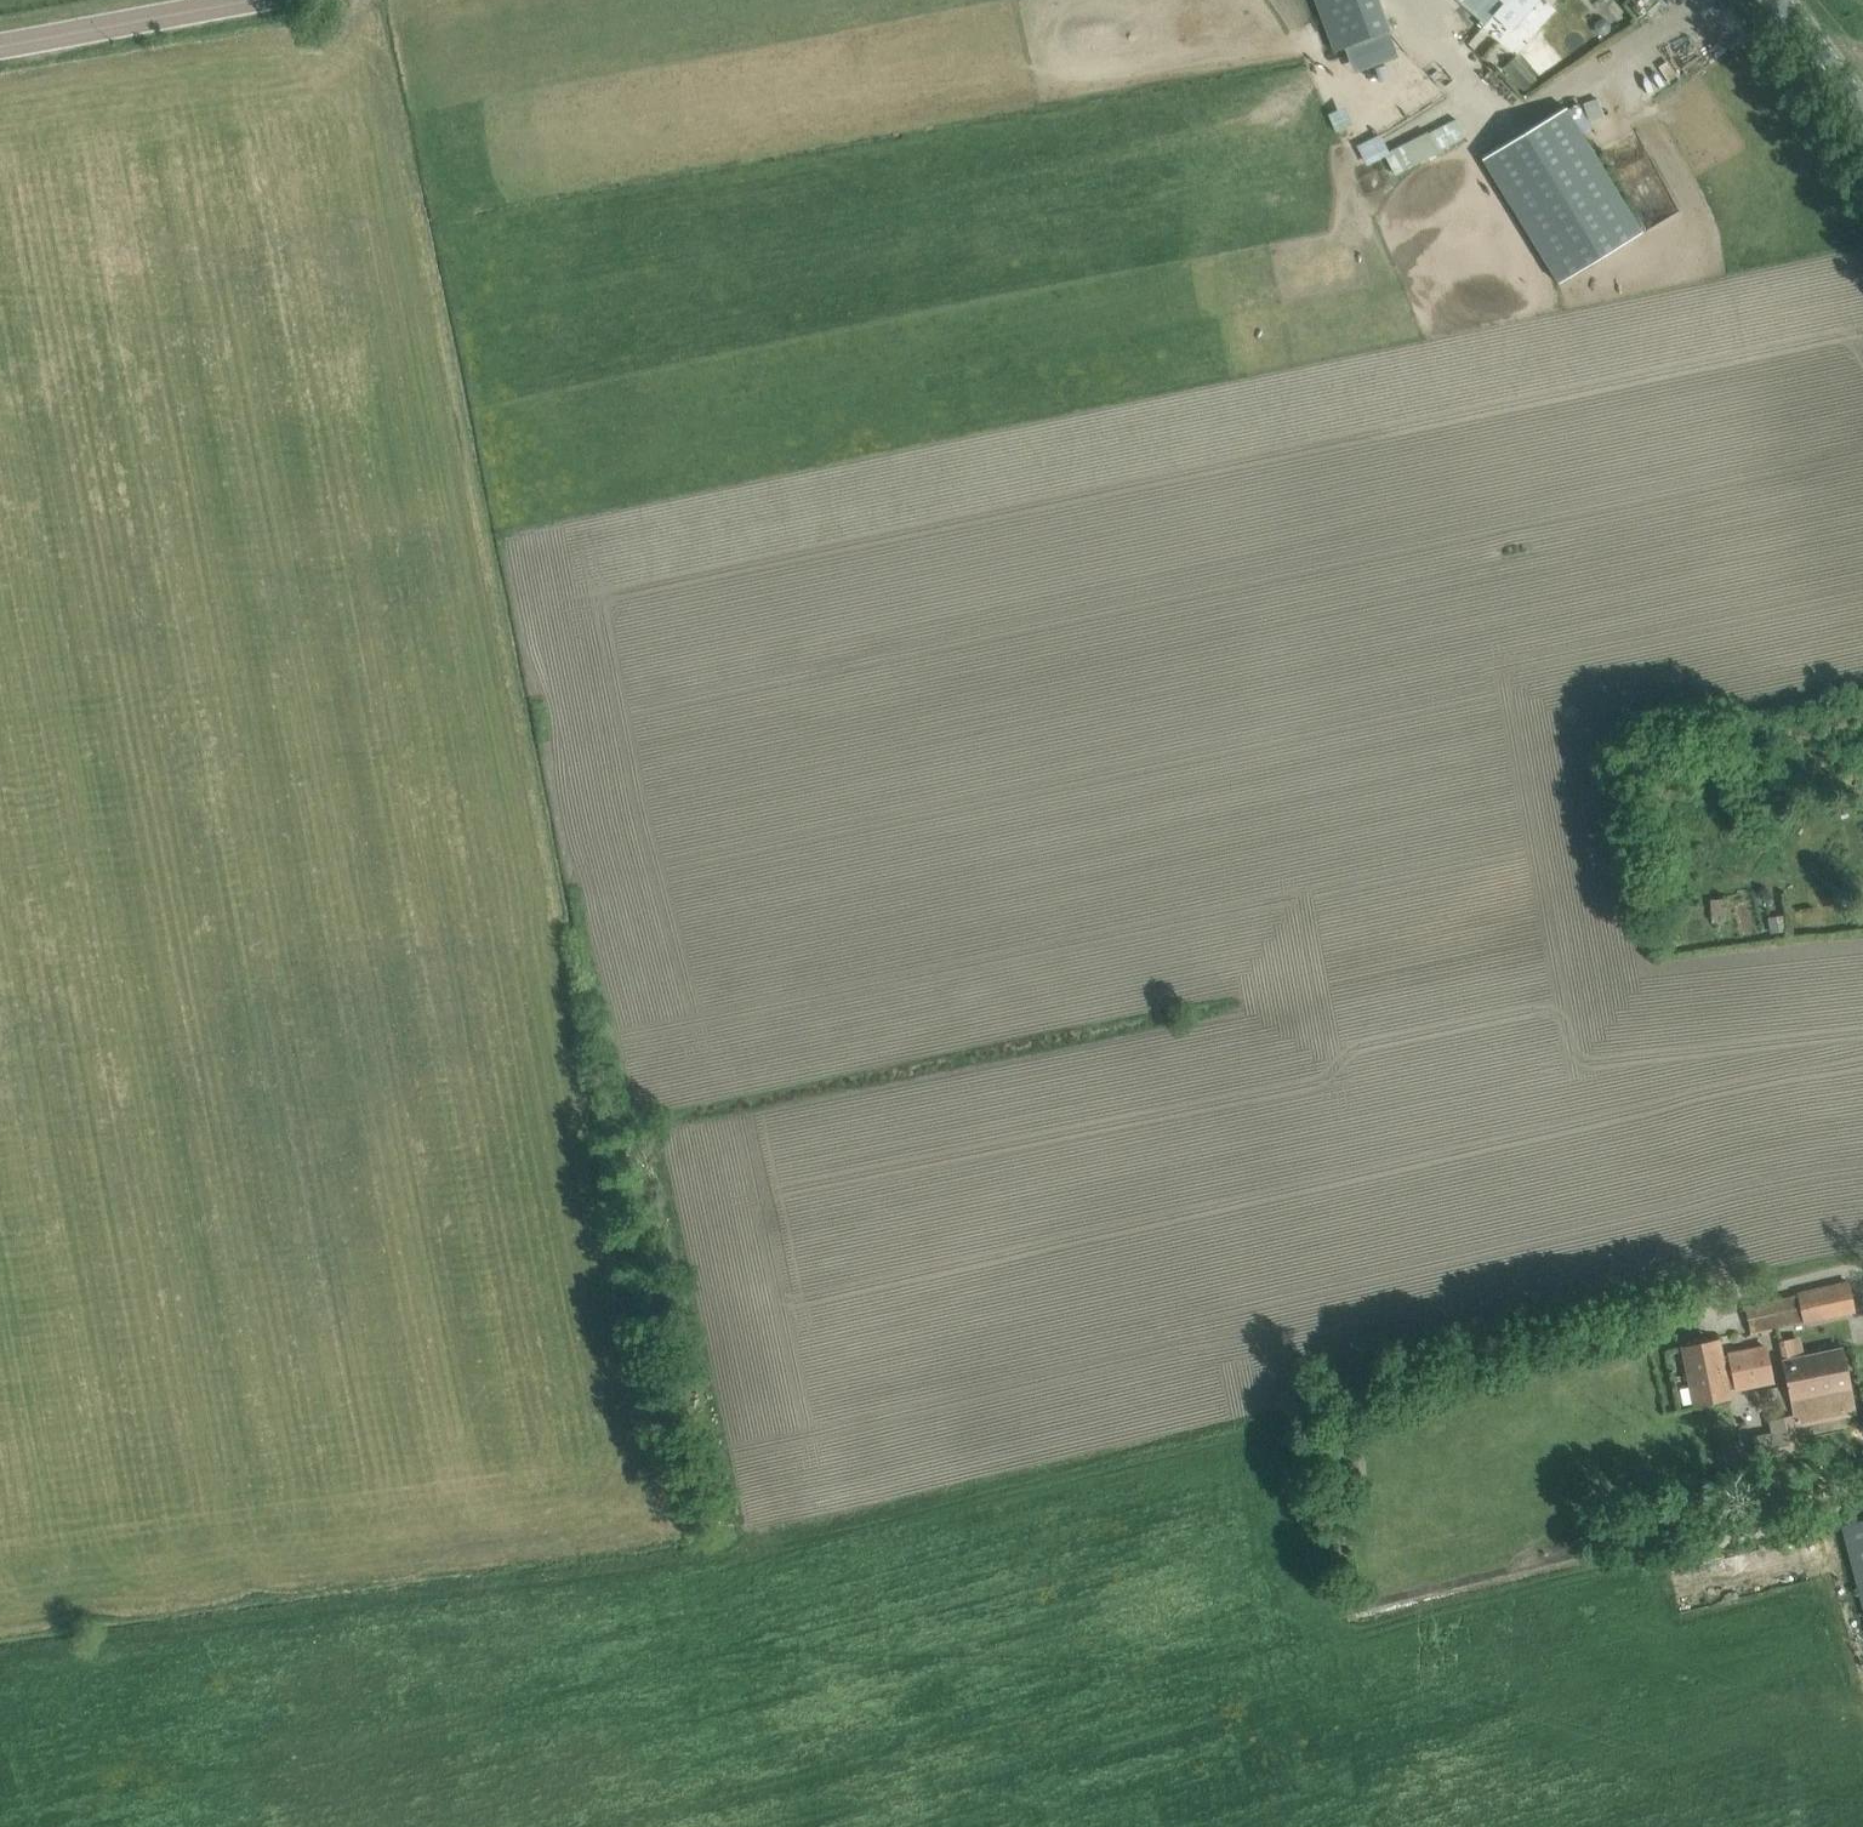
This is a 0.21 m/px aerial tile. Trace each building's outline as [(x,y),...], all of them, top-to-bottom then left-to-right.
[(1334,51),(1389,31),(1378,0),(1316,0),(1334,51)] [(1500,37),(1532,0),(1457,0),(1500,37)] [(1566,107),(1481,159),(1558,284),(1643,232),(1566,107)] [(1355,143),(1364,164),(1384,155),(1390,171),(1464,140),(1455,118),(1384,147),(1378,133),(1355,143)] [(1782,894),(1764,898),(1770,932),(1788,928),(1782,894)] [(1849,1282),(1829,1286),(1742,1303),(1748,1334),(1855,1313),(1849,1282)] [(1720,1339),(1682,1346),(1693,1406),(1732,1398),(1731,1391),(1774,1382),(1767,1343),(1722,1352),(1720,1339)] [(1852,1405),(1841,1347),(1781,1359),(1793,1416),(1852,1405)] [(1837,1524),(1862,1628),(1862,1517),(1837,1524)]
